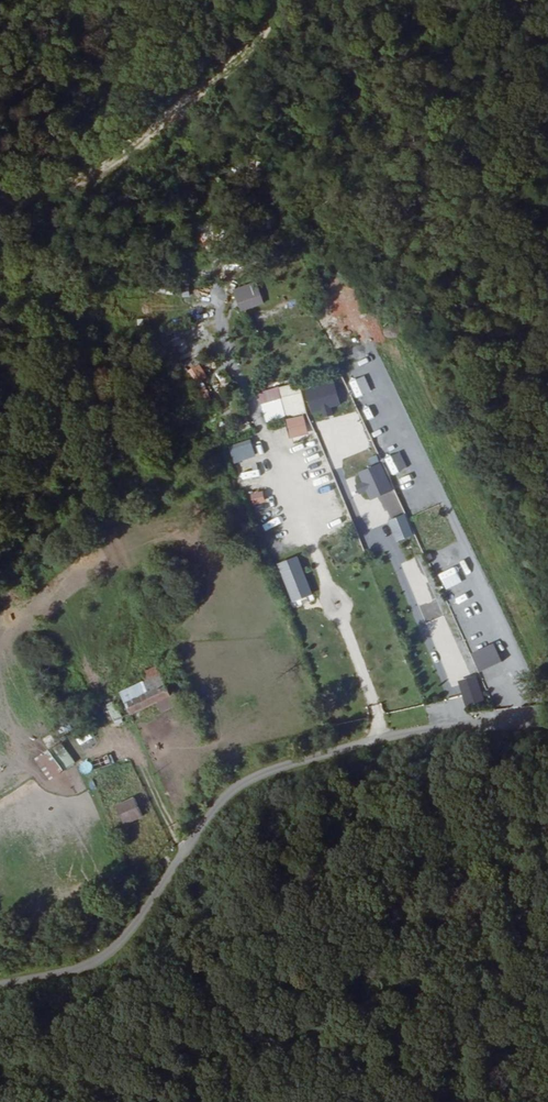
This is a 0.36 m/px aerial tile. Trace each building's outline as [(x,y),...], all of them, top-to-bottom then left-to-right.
[(258,288),(238,295),(243,311),(263,305),(258,288)] [(547,316),(547,303),(538,308),(542,319),(547,316)] [(268,308),(255,312),(258,323),(271,319),(268,308)] [(189,370),(197,384),(209,377),(201,363),(189,370)] [(362,375),(351,382),(355,388),(366,381),(362,375)] [(297,383),(276,388),(283,418),(304,413),(297,383)] [(208,405),(215,401),(207,386),(200,390),(208,405)] [(363,409),(379,401),(371,386),(355,395),(363,409)] [(303,416),(283,420),(287,440),(307,437),(303,416)] [(299,444),(304,463),(319,459),(314,440),(299,444)] [(346,481),(364,475),(361,467),(343,474),(346,481)] [(263,489),(248,492),(251,503),(265,500),(263,489)] [(403,512),(387,519),(396,541),(412,534),(403,512)] [(363,529),(358,531),(362,546),(368,544),(363,529)] [(275,563),(290,602),(311,593),(296,555),(275,563)] [(456,575),(440,582),(447,600),(464,593),(456,575)] [(464,622),(467,636),(473,634),(470,621),(464,622)] [(477,671),(500,662),(492,643),(469,652),(477,671)] [(181,700),(169,670),(128,688),(126,689),(140,720),(167,708),(172,718),(190,710),(185,698),(181,700)] [(126,689),(111,696),(124,727),(140,720),(126,689)] [(85,775),(74,751),(47,763),(57,786),(85,775)] [(47,763),(45,763),(55,787),(57,786),(47,763)] [(124,813),(132,831),(150,823),(142,804),(124,813)]
